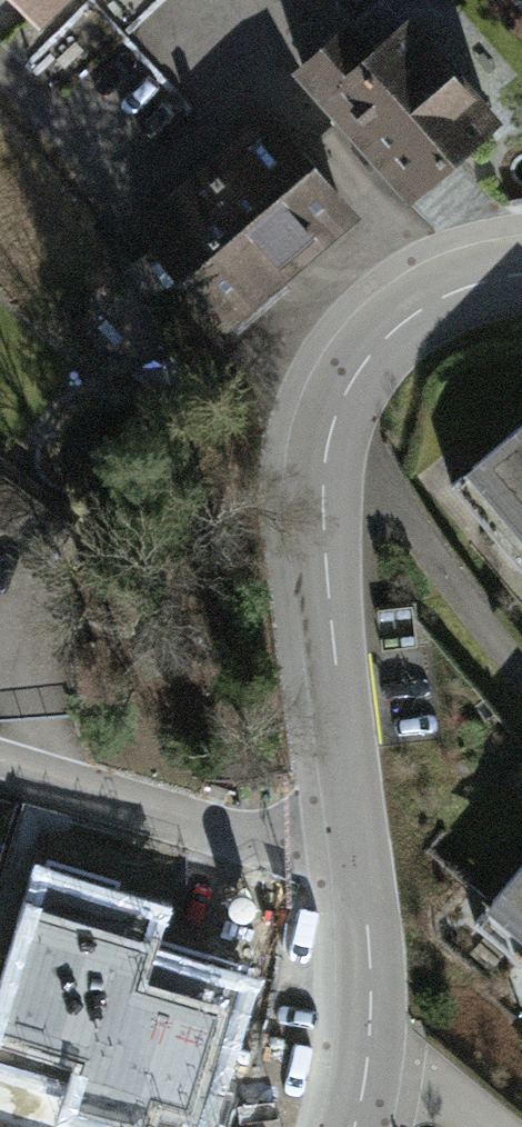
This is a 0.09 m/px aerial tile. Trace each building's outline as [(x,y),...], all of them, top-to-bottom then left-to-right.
[(35,11),(47,0),(24,0),(35,11)] [(383,0),(381,0),(302,71),(411,192),(491,121),(383,0)] [(268,126),(148,230),(221,315),(342,210),(268,126)] [(458,493),(521,573),(521,441),(458,493)] [(460,937),(521,985),(521,858),(460,937)] [(44,882),(0,1024),(0,1064),(82,1089),(74,1113),(120,1126),(204,1126),(248,986),(151,956),(162,918),(44,882)]
